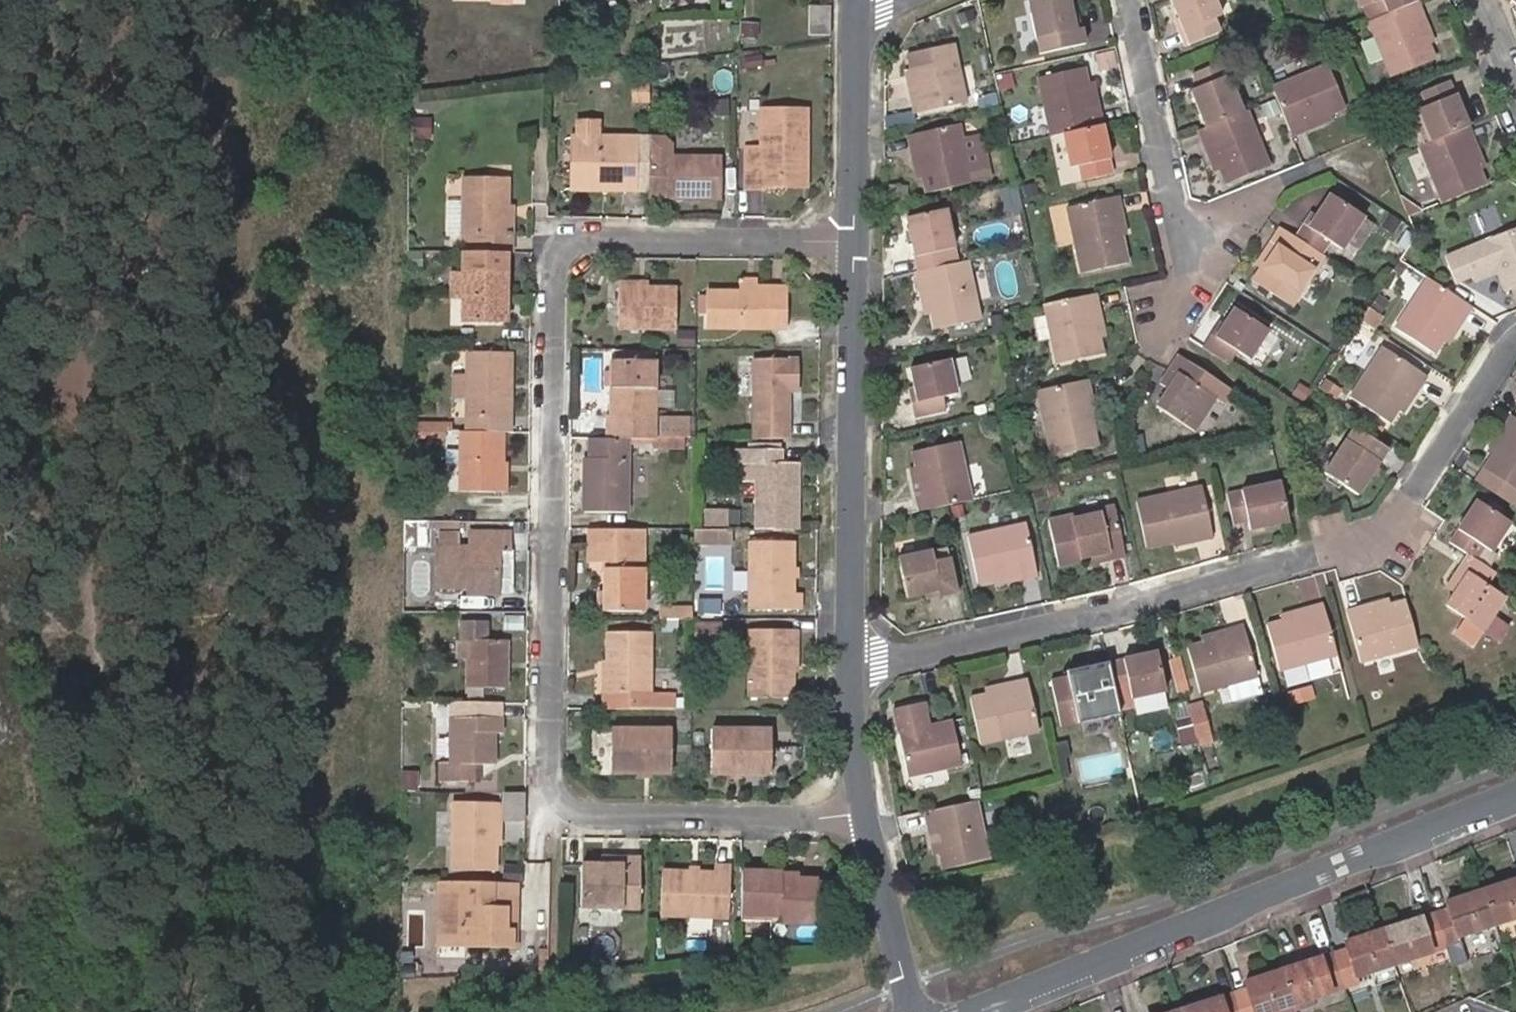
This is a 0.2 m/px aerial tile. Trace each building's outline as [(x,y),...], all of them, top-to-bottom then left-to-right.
[(1069,17),(1065,0),(1026,0),(1033,40),(1047,37),(1050,52),(1082,44),(1079,29),(1072,31),(1069,17)] [(1187,44),(1217,32),(1212,18),(1218,16),(1212,0),(1170,0),(1187,44)] [(1378,2),(1363,7),(1368,22),(1371,20),(1390,13),(1385,0),(1383,0),(1378,2)] [(1390,13),(1420,1),(1419,0),(1385,0),(1390,13)] [(1507,0),(1515,9),(1515,0),(1507,0)] [(1390,13),(1371,20),(1393,75),(1437,59),(1431,43),(1424,25),(1429,23),(1420,1),(1390,13)] [(828,33),(829,3),(808,2),(807,33),(828,33)] [(1076,15),(1069,17),(1072,31),(1079,29),(1076,15)] [(758,23),(741,22),(740,34),(758,35),(758,23)] [(1424,25),(1431,43),(1436,41),(1429,23),(1424,25)] [(916,93),(909,95),(913,113),(964,102),(952,44),(907,53),(911,70),(916,93)] [(760,53),(745,57),(746,67),(762,65),(760,53)] [(1205,127),(1241,112),(1220,60),(1191,72),(1197,87),(1189,90),(1205,127)] [(629,80),(639,80),(639,63),(629,64),(629,80)] [(1275,98),(1290,136),(1308,129),(1305,123),(1327,115),(1344,108),(1326,63),(1269,86),(1275,98)] [(1060,135),(1100,127),(1096,110),(1089,112),(1084,86),(1080,68),(1035,79),(1047,138),(1060,135)] [(904,72),(909,95),(916,93),(911,70),(904,72)] [(1420,108),(1432,141),(1470,126),(1451,80),(1422,92),(1427,105),(1420,108)] [(621,82),(621,103),(638,102),(638,82),(621,82)] [(1091,85),(1084,86),(1089,112),(1096,110),(1091,85)] [(741,185),(758,186),(758,182),(779,182),(780,175),(793,175),(794,154),(801,154),(802,109),(757,108),(756,146),(742,146),(741,185)] [(1205,127),(1196,130),(1203,147),(1207,145),(1217,168),(1223,183),(1267,168),(1244,111),(1241,112),(1205,127)] [(413,139),(432,139),(432,120),(413,119),(413,139)] [(609,182),(608,189),(625,189),(627,136),(585,136),(586,119),(566,119),(565,136),(564,170),(573,170),(572,188),(590,188),(591,182),(609,182)] [(916,152),(922,177),(926,194),(970,184),(990,179),(985,158),(965,163),(956,125),(907,137),(910,154),(916,152)] [(1421,146),(1444,202),(1488,184),(1481,168),(1472,146),(1477,144),(1470,126),(1432,141),(1421,146)] [(1110,174),(1100,127),(1060,135),(1067,169),(1075,167),(1078,181),(1110,174)] [(564,170),(565,136),(560,135),(559,188),(572,188),(573,170),(564,170)] [(1472,146),(1481,168),(1486,166),(1477,144),(1472,146)] [(916,178),(922,177),(916,152),(910,154),(916,178)] [(758,182),(758,186),(801,187),(801,154),(794,154),(793,175),(780,175),(779,182),(758,182)] [(677,191),(676,196),(714,197),(714,156),(656,155),(656,191),(677,191)] [(457,250),(502,251),(506,251),(506,234),(501,234),(502,207),(502,176),(460,175),(459,200),(458,234),(457,250)] [(1301,223),(1292,236),(1320,255),(1329,242),(1339,249),(1360,217),(1327,195),(1314,216),(1307,227),(1301,223)] [(1124,263),(1118,235),(1115,236),(1110,216),(1118,214),(1114,196),(1063,208),(1077,273),(1124,263)] [(458,234),(459,200),(443,199),(442,234),(458,234)] [(1492,208),(1470,216),(1476,230),(1497,222),(1492,208)] [(905,220),(916,272),(946,266),(942,251),(950,248),(942,211),(905,220)] [(1308,212),(1301,223),(1307,227),(1314,216),(1308,212)] [(1115,236),(1118,235),(1123,233),(1118,214),(1110,216),(1115,236)] [(1292,236),(1278,227),(1268,243),(1273,246),(1258,267),(1250,281),(1288,306),(1321,256),(1320,255),(1292,236)] [(1493,271),(1502,292),(1515,286),(1515,227),(1458,250),(1444,255),(1454,279),(1468,274),(1470,279),(1485,274),(1483,267),(1491,265),(1493,271)] [(1387,254),(1395,258),(1403,247),(1395,242),(1387,254)] [(1273,246),(1268,243),(1253,264),(1258,267),(1273,246)] [(1407,251),(1403,248),(1397,257),(1401,260),(1407,251)] [(457,270),(456,298),(496,299),(501,299),(502,251),(457,250),(457,270)] [(916,272),(913,273),(917,290),(922,289),(927,313),(931,330),(975,320),(964,262),(946,266),(916,272)] [(1485,274),(1493,271),(1491,265),(1483,267),(1485,274)] [(446,270),(446,297),(456,298),(457,270),(446,270)] [(1469,304),(1426,275),(1392,326),(1430,352),(1440,337),(1453,317),(1458,320),(1469,304)] [(769,291),(768,325),(783,325),(783,282),(751,281),(751,276),(735,276),(734,291),(769,291)] [(641,286),(612,286),(612,326),(669,327),(671,287),(641,286)] [(922,289),(917,290),(923,314),(927,313),(922,289)] [(701,325),(768,325),(769,291),(734,291),(702,290),(701,325)] [(1093,294),(1042,305),(1042,306),(1054,364),(1099,355),(1096,338),(1091,314),(1097,312),(1093,294)] [(496,299),(456,298),(456,321),(495,322),(496,299)] [(1382,310),(1369,301),(1358,318),(1370,327),(1382,310)] [(1208,333),(1199,346),(1227,365),(1235,353),(1246,360),(1265,330),(1231,308),(1220,325),(1213,336),(1208,333)] [(995,314),(985,315),(988,327),(981,329),(982,334),(999,330),(995,314)] [(1453,317),(1440,337),(1444,341),(1458,320),(1453,317)] [(1215,321),(1208,333),(1213,336),(1220,325),(1215,321)] [(687,330),(672,330),(672,345),(687,345),(687,330)] [(1407,386),(1413,390),(1423,375),(1379,346),(1347,394),(1385,420),(1396,404),(1407,386)] [(451,420),(451,431),(453,430),(497,431),(503,431),(505,354),(461,353),(458,419),(451,420)] [(1199,373),(1174,357),(1164,373),(1155,385),(1159,388),(1148,406),(1188,433),(1210,400),(1220,408),(1230,393),(1199,373)] [(747,439),(784,440),(785,393),(785,383),(793,382),(793,361),(747,360),(747,439)] [(914,401),(908,402),(911,418),(942,411),(940,397),(953,394),(946,360),(908,368),(912,388),(914,401)] [(602,417),(601,438),(621,438),(644,438),(646,438),(647,421),(647,361),(608,361),(607,417),(602,417)] [(1089,398),(1086,381),(1032,393),(1046,458),(1095,448),(1089,419),(1084,420),(1081,400),(1089,398)] [(1402,407),(1413,390),(1407,386),(1396,404),(1402,407)] [(906,389),(908,402),(914,401),(912,388),(906,389)] [(1093,418),(1089,398),(1081,400),(1084,420),(1089,419),(1093,418)] [(969,408),(971,416),(983,414),(981,405),(969,408)] [(1509,411),(1499,428),(1503,430),(1490,451),(1482,466),(1515,488),(1515,416),(1509,411)] [(646,438),(674,439),(678,439),(678,422),(647,421),(646,438)] [(1352,427),(1343,440),(1350,444),(1359,431),(1352,427)] [(1503,430),(1499,428),(1486,448),(1490,451),(1503,430)] [(497,431),(453,430),(451,491),(494,492),(495,462),(497,431)] [(1355,495),(1385,449),(1359,431),(1350,444),(1343,440),(1323,471),(1355,495)] [(584,459),(621,459),(621,438),(601,438),(584,438),(584,459)] [(646,438),(644,438),(644,449),(674,450),(674,439),(646,438)] [(915,511),(944,504),(968,499),(954,441),(909,452),(912,468),(917,492),(912,493),(915,511)] [(743,465),(743,450),(731,450),(731,465),(741,465),(743,465)] [(749,527),(792,527),(792,463),(776,463),(776,450),(743,450),(743,465),(751,465),(751,480),(749,527)] [(621,459),(584,459),(579,459),(579,511),(619,512),(621,459)] [(1064,464),(1045,468),(1047,476),(1065,472),(1064,464)] [(751,480),(751,465),(743,465),(741,465),(741,479),(751,480)] [(1473,479),(1514,505),(1515,502),(1515,488),(1482,466),(1473,479)] [(1271,523),(1285,520),(1276,481),(1223,493),(1230,524),(1240,522),(1242,529),(1256,527),(1271,523)] [(1190,535),(1191,540),(1209,536),(1198,485),(1133,500),(1142,546),(1165,541),(1190,535)] [(1473,497),(1446,538),(1464,551),(1473,557),(1480,546),(1488,551),(1508,520),(1473,497)] [(1102,556),(1103,560),(1121,556),(1110,505),(1044,519),(1054,565),(1077,561),(1102,556)] [(720,513),(696,513),(696,527),(720,527),(720,513)] [(1272,529),(1271,523),(1256,527),(1257,532),(1272,529)] [(973,583),(990,579),(1013,574),(1015,580),(1033,576),(1022,524),(964,536),(973,583)] [(636,526),(583,526),(583,558),(599,559),(604,559),(605,566),(599,566),(599,589),(594,589),(594,608),(634,608),(634,591),(636,526)] [(460,586),(488,586),(490,550),(500,550),(501,531),(462,530),(462,549),(454,549),(433,549),(430,549),(428,585),(460,586)] [(433,549),(454,549),(453,531),(434,531),(433,549)] [(1167,546),(1191,540),(1190,535),(1165,541),(1167,546)] [(786,577),(786,566),(787,542),(743,541),(743,609),(791,610),(791,593),(786,593),(786,577)] [(942,548),(928,551),(931,564),(945,561),(942,548)] [(935,591),(936,597),(952,593),(945,561),(931,564),(928,551),(894,558),(902,597),(921,593),(935,591)] [(1473,557),(1464,551),(1445,578),(1453,584),(1450,588),(1441,601),(1479,626),(1502,592),(1482,580),(1490,568),(1473,557)] [(1078,565),(1103,560),(1102,556),(1077,561),(1078,565)] [(1013,574),(990,579),(992,585),(1015,580),(1013,574)] [(1453,584),(1445,578),(1442,584),(1450,588),(1453,584)] [(488,595),(488,586),(460,586),(460,594),(488,595)] [(923,599),(936,597),(935,591),(921,593),(923,599)] [(1359,603),(1344,607),(1357,659),(1414,643),(1403,597),(1385,602),(1361,608),(1359,603)] [(1384,597),(1359,603),(1361,608),(1385,602),(1384,597)] [(1276,671),(1334,657),(1321,604),(1302,608),(1304,616),(1280,622),(1264,626),(1276,671)] [(652,607),(652,616),(679,617),(679,608),(652,607)] [(1279,615),(1280,622),(1304,616),(1302,608),(1279,615)] [(459,640),(476,640),(476,621),(449,621),(448,639),(459,640)] [(709,621),(687,621),(687,642),(709,642),(709,621)] [(1225,637),(1202,642),(1185,646),(1197,691),(1225,684),(1255,677),(1241,626),(1224,630),(1225,637)] [(785,698),(785,672),(786,647),(791,647),(791,629),(743,629),(742,697),(785,698)] [(642,692),(643,631),(601,630),(600,660),(600,707),(665,707),(665,692),(642,692)] [(1200,635),(1202,642),(1225,637),(1224,630),(1200,635)] [(498,688),(499,640),(476,640),(459,640),(458,687),(498,688)] [(1107,663),(1113,694),(1128,691),(1130,699),(1164,692),(1155,653),(1107,663)] [(1059,728),(1117,715),(1115,706),(1113,694),(1107,663),(1088,667),(1089,673),(1066,678),(1050,682),(1059,728)] [(1064,672),(1066,678),(1089,673),(1088,667),(1064,672)] [(1258,694),(1255,677),(1225,684),(1228,701),(1258,694)] [(1010,691),(986,695),(969,699),(979,745),(1037,732),(1026,681),(1009,685),(1010,691)] [(984,690),(986,695),(1010,691),(1009,685),(984,690)] [(1113,694),(1115,706),(1131,703),(1130,699),(1128,691),(1113,694)] [(1164,692),(1130,699),(1131,703),(1132,709),(1166,701),(1164,692)] [(918,722),(923,720),(920,703),(890,709),(904,778),(959,767),(950,722),(925,727),(919,729),(918,722)] [(1198,710),(1187,713),(1193,735),(1204,731),(1198,710)] [(443,716),(442,763),(466,763),(485,764),(486,733),(493,733),(494,717),(443,716)] [(661,772),(661,730),(580,728),(579,762),(589,771),(602,771),(661,772)] [(763,731),(702,730),(702,773),(762,773),(763,731)] [(1204,731),(1193,735),(1195,740),(1205,737),(1204,731)] [(467,780),(466,763),(442,763),(432,763),(432,780),(467,780)] [(485,781),(485,764),(466,763),(467,780),(485,781)] [(528,820),(527,791),(508,791),(508,821),(528,820)] [(488,818),(492,818),(492,801),(445,800),(443,869),(488,870),(488,845),(488,818)] [(972,801),(919,812),(924,831),(929,830),(934,853),(938,871),(984,861),(972,801)] [(929,830),(924,831),(929,854),(934,853),(929,830)] [(613,866),(591,866),(572,865),(570,906),(629,907),(630,859),(613,858),(613,866)] [(689,872),(679,873),(652,872),(652,916),(719,917),(719,869),(704,869),(703,873),(689,872)] [(771,870),(731,870),(731,913),(770,913),(770,921),(808,921),(808,890),(808,883),(808,877),(786,877),(771,877),(771,870)] [(1481,889),(1491,921),(1515,913),(1515,878),(1481,889)] [(440,879),(430,879),(429,945),(455,946),(455,930),(438,929),(440,879)] [(455,930),(455,946),(502,948),(503,929),(497,928),(497,905),(508,905),(509,881),(440,879),(438,929),(455,930)] [(1432,911),(1444,944),(1457,940),(1454,933),(1491,921),(1481,889),(1444,900),(1446,906),(1432,911)] [(506,948),(508,905),(497,905),(497,928),(503,929),(502,948),(506,948)] [(1380,928),(1392,960),(1444,944),(1432,911),(1380,928)] [(1354,973),(1392,960),(1380,928),(1344,939),(1345,947),(1331,952),(1342,985),(1356,981),(1354,973)] [(1342,985),(1331,952),(1279,968),(1290,1001),(1342,985)] [(1279,968),(1244,979),(1246,989),(1233,993),(1239,1011),(1293,1011),(1290,1001),(1279,968)] [(1233,993),(1180,1009),(1182,1011),(1239,1011),(1233,993)]
